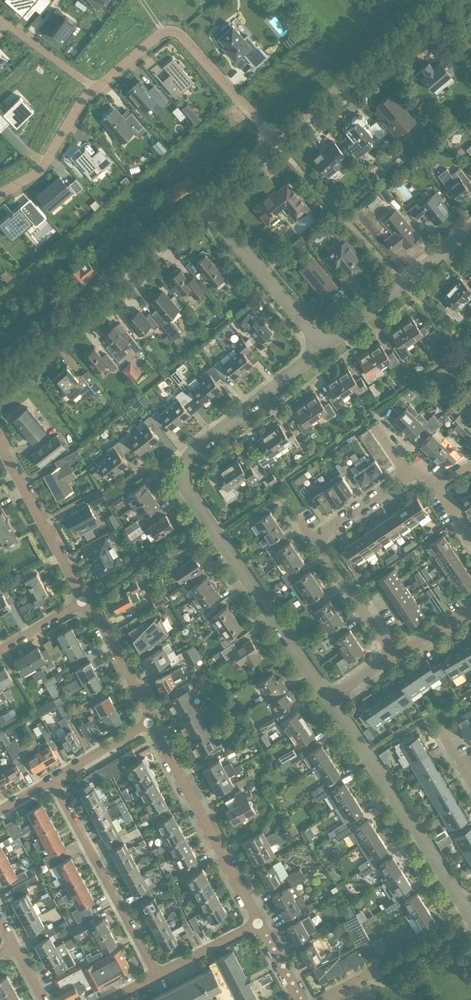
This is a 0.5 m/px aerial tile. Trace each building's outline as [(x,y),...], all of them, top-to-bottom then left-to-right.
[(19,9),(24,12),(23,13),(24,13),(31,5),(40,13),(51,0),(9,0),(19,9)] [(97,9),(108,0),(90,0),(97,9)] [(63,13),(62,13),(56,8),(55,9),(49,17),(49,18),(49,19),(55,23),(56,23),(56,22),(59,24),(52,33),(52,34),(62,41),(63,41),(76,24),(76,23),(76,22),(66,15),(65,15),(65,16),(64,16),(62,15),(63,14),(63,13)] [(226,43),(225,44),(237,58),(244,51),(256,65),(268,55),(258,44),(248,34),(245,37),(234,24),(233,24),(230,21),(222,27),(225,31),(220,35),(226,43)] [(425,72),(421,76),(432,89),(451,73),(450,71),(460,63),(450,52),(433,66),(429,62),(422,68),(425,72)] [(163,81),(163,82),(176,97),(193,82),(194,82),(183,69),(185,68),(179,61),(178,63),(173,57),(163,66),(164,66),(172,74),(163,82),(163,81)] [(156,99),(160,105),(166,100),(154,86),(149,90),(140,80),(128,91),(144,109),(156,99)] [(380,106),(375,111),(395,136),(414,120),(391,92),(378,103),(380,106)] [(7,125),(12,120),(17,125),(34,109),(20,95),(4,111),(0,106),(0,118),(7,125)] [(173,110),(181,119),(185,115),(178,106),(173,110)] [(105,119),(103,121),(113,133),(115,131),(121,138),(122,136),(123,136),(133,128),(132,127),(134,125),(138,129),(137,130),(140,133),(142,132),(140,128),(143,126),(146,129),(146,128),(131,111),(126,116),(126,117),(125,118),(121,114),(119,116),(113,109),(104,117),(105,119)] [(191,119),(195,123),(200,118),(196,114),(191,119)] [(358,114),(353,118),(353,119),(354,118),(356,121),(347,129),(355,139),(349,143),(358,154),(368,146),(367,144),(370,142),(367,138),(374,132),(379,138),(386,132),(376,120),(370,125),(367,127),(363,123),(366,121),(367,121),(363,116),(361,115),(360,114),(359,114),(358,114)] [(167,149),(159,140),(153,144),(161,153),(167,149)] [(324,148),(313,158),(328,175),(339,166),(349,158),(335,141),(329,147),(330,148),(327,151),(324,148)] [(100,167),(102,170),(112,162),(106,155),(103,157),(98,150),(91,156),(85,148),(81,152),(78,149),(70,156),(77,164),(80,161),(84,166),(81,168),(89,177),(100,167)] [(446,168),(438,175),(448,188),(450,186),(461,200),(470,192),(463,182),(468,178),(459,167),(451,174),(446,168)] [(188,174),(172,187),(179,195),(195,182),(188,174)] [(60,176),(39,195),(47,205),(58,196),(61,200),(73,189),(76,192),(83,186),(76,178),(69,184),(70,185),(69,187),(60,176)] [(121,180),(125,185),(130,180),(126,176),(121,180)] [(392,179),(385,185),(390,190),(396,185),(392,179)] [(271,193),(255,206),(269,222),(278,215),(273,209),(280,204),(287,213),(290,210),(296,217),(308,207),(318,220),(327,213),(316,200),(309,206),(301,197),(303,195),(298,189),(296,191),(288,182),(272,195),(271,193)] [(383,185),(377,190),(388,202),(394,197),(383,185)] [(418,201),(409,209),(417,219),(426,212),(435,223),(450,210),(441,199),(443,197),(437,191),(420,204),(418,201)] [(90,204),(95,209),(100,205),(95,199),(90,204)] [(0,223),(0,224),(11,237),(31,221),(36,226),(46,217),(37,206),(28,214),(21,206),(0,223)] [(396,209),(384,220),(395,233),(387,240),(395,249),(402,243),(403,244),(416,233),(396,209)] [(109,233),(101,240),(103,242),(111,236),(109,233)] [(303,236),(290,247),(296,253),(308,242),(303,236)] [(346,239),(324,257),(332,267),(340,260),(350,273),(365,261),(346,239)] [(94,262),(111,247),(106,241),(97,248),(96,247),(88,255),(94,262)] [(190,261),(186,264),(195,275),(201,269),(214,284),(224,276),(205,253),(196,261),(194,257),(190,260),(190,261)] [(313,258),(301,269),(324,296),(336,285),(313,258)] [(82,261),(68,273),(78,285),(89,276),(95,271),(85,259),(82,261)] [(0,273),(7,280),(12,276),(5,268),(0,273)] [(175,283),(169,288),(177,297),(187,289),(195,299),(205,290),(193,275),(189,279),(180,269),(170,277),(175,283)] [(451,286),(466,301),(468,303),(470,301),(470,287),(470,288),(460,277),(451,286)] [(340,286),(329,295),(334,299),(344,291),(340,286)] [(466,301),(451,286),(442,296),(450,303),(442,311),(451,320),(455,316),(458,320),(463,315),(457,309),(466,301)] [(162,290),(151,300),(157,307),(151,312),(172,338),(180,332),(168,317),(178,309),(162,290)] [(139,309),(127,319),(140,334),(150,325),(154,328),(159,324),(149,312),(144,316),(139,309)] [(248,313),(237,322),(243,329),(248,326),(260,340),(271,331),(259,316),(254,320),(248,313)] [(401,323),(412,340),(419,336),(425,345),(438,336),(434,329),(430,332),(425,325),(420,328),(411,316),(401,323)] [(412,340),(401,323),(390,330),(399,343),(394,347),(402,359),(411,352),(406,345),(412,340)] [(114,324),(103,333),(112,344),(107,347),(118,360),(127,352),(125,349),(129,345),(135,352),(141,347),(127,330),(122,334),(114,324)] [(231,355),(246,374),(249,371),(246,368),(253,363),(254,362),(249,355),(254,352),(244,340),(241,336),(234,341),(237,345),(234,348),(237,351),(231,355)] [(379,342),(369,349),(381,366),(387,362),(391,368),(400,361),(393,351),(388,354),(379,342)] [(94,347),(84,356),(97,371),(106,362),(112,370),(113,370),(115,372),(119,368),(118,366),(107,353),(103,357),(94,347)] [(381,366),(369,349),(358,357),(366,369),(362,372),(369,382),(377,376),(384,372),(380,366),(381,366)] [(219,359),(213,365),(222,375),(227,371),(233,378),(240,373),(243,376),(246,374),(231,355),(222,363),(219,359)] [(131,360),(123,368),(133,379),(142,372),(131,360)] [(61,370),(53,377),(60,385),(60,386),(64,392),(70,398),(74,398),(80,392),(84,392),(87,396),(91,396),(96,392),(98,395),(99,395),(103,400),(109,396),(87,370),(81,374),(74,373),(71,371),(72,369),(67,364),(62,368),(61,370)] [(205,376),(200,380),(215,399),(218,397),(215,393),(222,387),(216,380),(222,375),(213,365),(207,370),(203,372),(203,374),(205,376)] [(347,367),(337,374),(349,392),(355,388),(358,393),(368,387),(361,376),(356,380),(347,367)] [(349,392),(337,374),(326,381),(335,394),(330,398),(337,408),(345,402),(342,396),(349,392)] [(188,384),(182,390),(190,400),(196,396),(202,403),(209,398),(212,401),(215,399),(200,380),(191,388),(188,384)] [(190,400),(182,390),(175,395),(178,398),(169,405),(183,424),(186,421),(183,418),(190,412),(184,405),(190,400)] [(304,400),(316,417),(323,413),(326,419),(335,413),(328,402),(323,405),(315,393),(304,400)] [(316,417),(304,400),(294,407),(302,420),(297,423),(305,434),(313,428),(309,422),(316,417)] [(400,413),(394,419),(403,427),(415,416),(415,415),(418,412),(409,403),(408,404),(404,400),(396,409),(400,413)] [(183,424),(169,405),(160,413),(157,409),(150,415),(159,425),(165,421),(171,428),(178,423),(181,427),(183,424)] [(27,406),(12,419),(31,442),(46,429),(27,406)] [(429,427),(438,418),(433,413),(425,422),(429,427)] [(458,422),(463,427),(468,423),(459,414),(454,419),(458,423),(458,422)] [(147,423),(138,431),(152,449),(155,447),(152,442),(159,437),(153,430),(159,425),(150,415),(144,420),(147,423)] [(415,416),(403,427),(412,436),(423,424),(415,416)] [(438,418),(429,427),(434,431),(442,422),(438,418)] [(458,423),(455,426),(468,439),(470,436),(470,435),(463,427),(458,422),(458,423)] [(269,432),(280,449),(287,444),(291,451),(300,445),(293,433),(288,437),(279,425),(269,432)] [(362,439),(371,433),(368,428),(359,435),(362,439)] [(413,435),(420,442),(426,437),(419,430),(413,435)] [(152,449),(138,431),(132,435),(129,431),(119,440),(128,450),(134,445),(139,453),(146,447),(149,451),(152,449)] [(280,449),(269,432),(258,439),(266,451),(261,455),(269,466),(278,460),(273,454),(280,449)] [(429,453),(441,441),(432,432),(420,445),(429,453)] [(56,433),(31,453),(41,466),(67,447),(67,446),(66,446),(56,433)] [(371,433),(362,439),(365,444),(374,437),(371,433)] [(374,437),(365,444),(368,448),(377,441),(374,437)] [(305,438),(301,441),(306,448),(310,446),(305,438)] [(115,448),(106,455),(121,474),(124,471),(121,467),(127,462),(122,455),(128,450),(119,440),(113,445),(115,448)] [(377,441),(368,448),(371,452),(380,446),(377,441)] [(441,441),(429,453),(437,461),(443,455),(447,459),(456,450),(452,446),(449,449),(441,441)] [(380,446),(371,452),(373,457),(383,450),(380,446)] [(58,468),(45,475),(57,497),(72,489),(66,479),(75,474),(70,464),(82,457),(78,448),(54,460),(58,468)] [(383,450),(373,457),(375,459),(376,461),(386,455),(383,450)] [(359,459),(359,458),(354,451),(349,455),(354,462),(356,464),(350,468),(354,473),(353,473),(355,476),(352,478),(358,486),(371,477),(359,459)] [(121,474),(106,455),(97,463),(94,459),(88,465),(96,475),(102,471),(108,477),(115,472),(118,476),(121,474)] [(364,455),(359,458),(359,459),(371,477),(382,470),(379,465),(376,461),(375,459),(369,463),(364,455)] [(386,455),(376,461),(379,465),(389,459),(386,455)] [(226,466),(237,482),(244,477),(249,485),(258,478),(246,461),(241,464),(237,458),(226,466)] [(392,463),(389,459),(379,465),(382,470),(392,463)] [(340,461),(335,464),(342,474),(347,471),(340,461)] [(315,464),(308,468),(311,472),(318,468),(315,464)] [(237,482),(226,466),(215,473),(224,485),(219,488),(227,500),(235,494),(231,487),(237,482)] [(271,470),(264,474),(271,484),(278,479),(271,470)] [(342,476),(332,483),(342,497),(352,490),(342,476)] [(266,477),(262,480),(267,487),(271,484),(266,477)] [(342,497),(332,483),(330,479),(320,486),(323,489),(332,503),(342,497)] [(135,504),(152,493),(144,482),(125,495),(128,499),(131,498),(135,504)] [(299,489),(306,498),(311,495),(304,485),(299,489)] [(105,498),(105,497),(100,488),(87,495),(90,500),(92,505),(105,498)] [(107,488),(103,491),(102,491),(105,497),(107,500),(113,496),(113,495),(107,488)] [(323,489),(313,496),(322,510),(332,503),(323,489)] [(113,496),(107,500),(112,506),(125,497),(120,491),(113,495),(113,496)] [(461,498),(470,514),(470,513),(470,492),(461,498)] [(159,504),(152,493),(135,504),(140,512),(138,513),(140,517),(159,504)] [(418,519),(427,513),(417,497),(407,503),(418,519)] [(407,503),(398,509),(409,525),(411,527),(420,521),(418,519),(407,503)] [(88,504),(67,516),(74,529),(96,517),(88,504)] [(0,540),(3,545),(18,537),(8,517),(7,518),(0,506),(0,541),(0,540)] [(398,509),(389,515),(400,531),(409,525),(398,509)] [(107,515),(113,527),(121,523),(115,511),(107,515)] [(262,531),(277,521),(270,511),(262,517),(260,514),(253,518),(262,531)] [(166,514),(147,527),(150,531),(152,530),(157,537),(174,525),(166,514)] [(400,531),(389,515),(380,522),(390,537),(400,531)] [(127,533),(140,524),(136,519),(123,528),(127,533)] [(277,521),(262,531),(265,536),(259,540),(263,546),(264,545),(267,549),(278,541),(275,536),(283,531),(277,521)] [(390,537),(380,522),(371,528),(382,543),(390,537)] [(140,524),(127,533),(131,539),(144,530),(140,524)] [(431,527),(426,531),(429,535),(434,531),(431,527)] [(371,528),(363,533),(373,549),(382,543),(371,528)] [(363,533),(354,539),(364,555),(373,549),(363,533)] [(435,554),(450,544),(443,534),(428,545),(435,554)] [(105,536),(84,548),(88,555),(91,554),(98,566),(95,568),(99,576),(120,564),(116,556),(113,558),(106,546),(109,544),(105,536)] [(364,555),(354,539),(344,546),(347,549),(340,553),(347,564),(354,560),(355,561),(364,555)] [(278,541),(267,549),(277,564),(297,550),(290,540),(282,546),(278,541)] [(456,552),(450,544),(435,554),(441,563),(456,552)] [(408,552),(411,557),(416,553),(413,548),(408,552)] [(304,561),(297,550),(277,564),(282,561),(288,570),(282,574),(285,579),(299,571),(296,566),(304,561)] [(390,555),(393,559),(398,556),(396,551),(390,555)] [(456,552),(441,563),(447,572),(462,562),(456,552)] [(194,556),(173,570),(181,581),(189,576),(191,578),(203,570),(194,556)] [(468,571),(462,562),(447,572),(453,581),(468,571)] [(372,567),(375,572),(380,568),(378,563),(372,567)] [(150,564),(137,573),(141,579),(148,574),(153,582),(159,578),(150,564)] [(384,588),(400,577),(393,568),(378,579),(384,588)] [(299,571),(285,579),(289,585),(290,584),(297,594),(317,580),(310,570),(302,575),(299,571)] [(14,571),(3,577),(6,582),(17,576),(14,571)] [(468,571),(453,581),(460,590),(470,582),(470,574),(468,571)] [(37,596),(19,606),(22,612),(37,604),(50,597),(37,572),(27,578),(37,596)] [(197,596),(214,585),(207,575),(196,583),(193,578),(183,585),(186,590),(191,587),(197,596)] [(422,575),(417,578),(421,584),(426,581),(422,575)] [(21,582),(17,576),(6,582),(9,588),(21,582)] [(3,577),(0,578),(0,613),(1,612),(1,613),(6,610),(6,609),(11,606),(9,603),(15,599),(9,588),(6,582),(3,577)] [(400,577),(384,588),(390,597),(406,586),(400,577)] [(317,580),(297,594),(303,603),(307,608),(318,600),(315,595),(323,589),(317,580)] [(127,590),(111,599),(118,611),(140,598),(136,590),(141,588),(137,581),(129,586),(130,588),(127,590)] [(214,585),(197,596),(203,604),(198,608),(202,613),(212,606),(209,602),(220,594),(214,585)] [(412,595),(406,586),(390,597),(396,606),(412,595)] [(163,588),(150,595),(156,607),(169,599),(163,588)] [(441,589),(436,592),(443,602),(448,598),(441,588),(440,589),(441,589)] [(430,596),(428,597),(439,615),(446,611),(434,593),(430,596)] [(412,595),(396,606),(402,615),(418,604),(412,595)] [(318,600),(307,608),(308,609),(306,611),(308,615),(310,614),(312,617),(315,617),(319,615),(321,619),(337,609),(330,599),(321,605),(318,600)] [(418,604),(402,615),(409,624),(424,613),(418,604)] [(219,625),(234,616),(227,605),(219,611),(215,605),(202,614),(209,624),(215,620),(219,625)] [(337,609),(321,619),(328,629),(323,633),(326,638),(339,630),(335,624),(343,619),(337,609)] [(234,616),(219,625),(224,632),(217,636),(224,646),(237,638),(233,632),(241,626),(234,616)] [(146,621),(129,630),(140,650),(148,644),(148,645),(168,631),(160,617),(157,620),(154,617),(148,623),(146,621)] [(58,634),(62,641),(64,646),(78,639),(71,627),(58,634)] [(326,638),(322,640),(327,647),(332,645),(337,646),(338,645),(341,649),(356,639),(350,629),(342,634),(339,630),(326,638)] [(463,636),(453,640),(455,646),(466,642),(463,636)] [(49,639),(44,642),(47,648),(46,648),(50,654),(55,651),(53,646),(49,639)] [(78,639),(64,646),(67,651),(71,657),(84,650),(78,639)] [(234,641),(221,650),(226,658),(235,653),(241,662),(245,660),(247,661),(250,665),(261,657),(257,652),(258,651),(251,639),(238,647),(234,641)] [(356,639),(341,649),(346,655),(336,661),(339,664),(342,670),(358,659),(355,654),(363,649),(356,639)] [(462,648),(470,663),(470,643),(462,648)] [(184,657),(197,650),(194,644),(181,651),(184,657)] [(38,646),(26,653),(34,666),(46,659),(50,667),(55,664),(52,659),(53,659),(50,654),(46,648),(41,651),(38,646)] [(163,647),(143,658),(149,669),(176,654),(173,649),(166,653),(163,647)] [(462,648),(452,654),(463,672),(470,667),(470,663),(462,648)] [(55,651),(50,654),(53,659),(62,654),(59,649),(55,651)] [(201,657),(197,650),(184,657),(188,664),(201,657)] [(34,666),(26,653),(15,660),(23,673),(34,666)] [(463,672),(452,654),(442,659),(446,667),(442,670),(450,683),(455,681),(453,677),(463,672)] [(428,659),(418,666),(430,683),(440,677),(445,686),(450,683),(442,670),(437,672),(428,659)] [(69,688),(97,673),(90,661),(77,669),(81,675),(62,686),(64,691),(69,688)] [(0,669),(0,684),(1,686),(12,679),(4,666),(0,669)] [(170,672),(155,680),(161,691),(187,677),(181,666),(170,672)] [(430,683),(418,666),(408,673),(420,690),(430,683)] [(42,668),(37,671),(41,677),(45,675),(42,668)] [(37,671),(32,674),(36,680),(41,677),(37,671)] [(268,696),(285,685),(281,680),(282,679),(280,676),(277,678),(272,672),(258,682),(268,696)] [(97,673),(69,688),(72,692),(86,685),(90,692),(103,685),(97,673)] [(420,690),(408,673),(398,679),(401,684),(402,683),(410,696),(411,696),(420,690)] [(54,682),(57,680),(54,674),(51,676),(45,679),(43,681),(44,681),(46,686),(54,699),(60,695),(59,694),(60,693),(54,682)] [(392,678),(382,684),(386,690),(396,684),(392,678)] [(184,719),(198,712),(202,709),(199,703),(194,705),(185,689),(190,686),(188,682),(174,689),(177,694),(167,700),(173,712),(178,709),(184,718),(184,719)] [(401,684),(392,690),(404,707),(414,700),(411,696),(410,696),(402,683),(401,684)] [(0,684),(0,696),(3,700),(12,694),(8,688),(4,690),(1,686),(0,684)] [(285,685),(268,696),(278,711),(292,701),(288,695),(291,692),(289,689),(288,690),(285,685)] [(392,690),(382,696),(394,714),(404,707),(392,690)] [(366,703),(377,698),(374,691),(363,696),(366,703)] [(63,700),(60,695),(54,699),(57,704),(63,700)] [(91,721),(115,707),(109,695),(95,703),(91,705),(95,711),(87,715),(90,720),(91,721)] [(382,696),(373,703),(385,720),(394,714),(382,696)] [(56,704),(64,717),(65,716),(71,713),(69,710),(63,700),(57,704),(56,704)] [(385,720),(373,703),(363,710),(375,727),(385,720)] [(72,715),(83,709),(80,704),(69,710),(72,715)] [(430,705),(420,711),(423,715),(433,710),(430,705)] [(0,715),(0,719),(3,725),(19,716),(14,707),(0,715)] [(91,721),(90,720),(79,727),(86,738),(96,733),(92,726),(98,723),(102,729),(122,719),(115,707),(91,721)] [(290,733),(306,722),(299,710),(280,723),(282,727),(285,726),(290,733)] [(466,711),(455,717),(458,721),(467,739),(470,737),(470,721),(466,711)] [(184,719),(184,718),(178,721),(185,733),(190,730),(193,735),(207,728),(198,712),(184,719)] [(62,724),(55,729),(68,750),(80,743),(68,721),(67,721),(64,717),(59,719),(59,720),(62,724)] [(273,717),(258,726),(262,732),(277,723),(273,717)] [(49,743),(53,750),(58,746),(42,720),(37,723),(38,724),(37,725),(46,740),(41,743),(39,740),(34,743),(35,745),(30,748),(33,753),(38,750),(49,743)] [(306,722),(290,733),(295,741),(293,742),(295,746),(314,733),(306,722)] [(207,728),(193,735),(195,739),(190,742),(196,754),(202,751),(205,756),(222,747),(223,747),(226,745),(223,740),(216,744),(207,728)] [(410,762),(430,750),(419,733),(399,745),(410,762)] [(16,738),(15,738),(10,741),(18,755),(26,766),(31,763),(27,757),(24,751),(16,738)] [(235,740),(226,745),(223,747),(227,755),(239,748),(235,740)] [(5,744),(14,758),(18,755),(10,741),(5,744)] [(57,756),(53,750),(49,743),(38,750),(46,763),(57,756)] [(306,754),(303,756),(310,766),(313,770),(318,767),(331,758),(328,753),(330,752),(327,746),(324,748),(322,744),(306,754)] [(289,758),(297,753),(293,748),(279,756),(282,762),(286,760),(289,758)] [(125,760),(135,754),(132,749),(122,755),(125,760)] [(297,753),(289,758),(292,763),(303,756),(306,754),(303,749),(297,753)] [(38,750),(33,753),(27,757),(31,763),(35,770),(46,763),(38,750)] [(430,750),(410,762),(420,779),(440,767),(430,750)] [(135,754),(125,760),(128,766),(139,760),(135,754)] [(122,755),(117,757),(124,769),(127,767),(128,766),(125,760),(122,755)] [(117,757),(111,760),(118,772),(124,769),(117,757)] [(139,760),(128,766),(127,767),(133,778),(152,768),(151,767),(150,768),(148,764),(149,764),(145,757),(143,758),(139,760)] [(210,779),(233,767),(230,761),(223,765),(219,758),(203,767),(210,779)] [(341,772),(331,758),(318,767),(328,781),(341,772)] [(5,769),(13,782),(24,776),(14,759),(7,764),(9,767),(5,769)] [(118,772),(111,760),(107,763),(113,775),(118,772)] [(233,767),(210,779),(217,791),(232,783),(228,776),(244,768),(241,763),(233,767)] [(99,768),(106,780),(111,777),(104,765),(99,768)] [(449,783),(440,767),(420,779),(430,795),(449,783)] [(99,768),(94,771),(100,783),(106,780),(99,768)] [(155,775),(152,768),(133,778),(139,789),(155,780),(153,776),(155,775)] [(5,769),(0,773),(0,787),(2,789),(13,782),(5,769)] [(94,771),(89,774),(92,779),(96,785),(100,783),(94,771)] [(239,787),(242,785),(259,776),(256,772),(253,774),(252,772),(236,781),(239,787)] [(92,779),(89,774),(78,779),(82,786),(92,779)] [(87,804),(100,797),(94,786),(96,785),(92,779),(82,786),(80,787),(83,792),(81,793),(87,804)] [(155,780),(139,789),(136,790),(135,791),(136,793),(137,795),(141,793),(145,799),(161,791),(155,780)] [(324,782),(311,790),(314,795),(327,787),(324,782)] [(331,792),(326,795),(335,808),(341,805),(341,804),(354,796),(345,782),(332,790),(332,791),(331,792)] [(449,783),(430,795),(440,812),(459,800),(449,783)] [(242,785),(239,787),(242,791),(234,794),(239,802),(226,809),(234,823),(248,816),(249,817),(256,813),(249,799),(253,796),(248,787),(245,789),(242,785)] [(327,787),(314,795),(318,801),(326,795),(331,792),(327,787)] [(161,791),(145,799),(151,810),(146,812),(146,813),(140,816),(143,821),(149,818),(149,819),(170,807),(161,791)] [(363,810),(354,796),(341,804),(341,805),(350,819),(363,810)] [(104,804),(100,797),(87,804),(93,815),(116,802),(115,799),(104,804)] [(123,799),(116,802),(93,815),(99,827),(112,819),(110,814),(120,809),(119,806),(125,803),(123,799)] [(459,800),(440,812),(450,828),(469,817),(459,800)] [(33,821),(48,813),(42,803),(28,810),(33,821)] [(173,813),(170,807),(149,819),(152,824),(157,821),(163,833),(179,824),(173,813)] [(54,824),(48,813),(33,821),(39,832),(54,824)] [(24,833),(21,827),(16,818),(6,824),(12,835),(14,839),(19,836),(24,833)] [(118,830),(112,819),(99,827),(105,838),(108,836),(111,841),(137,827),(136,824),(126,829),(125,826),(118,830)] [(335,834),(351,824),(348,819),(332,829),(335,834)] [(354,829),(348,833),(355,843),(357,841),(359,845),(378,833),(369,819),(356,827),(356,828),(354,829)] [(293,833),(299,829),(295,822),(289,825),(293,833)] [(30,823),(21,827),(24,833),(33,828),(30,823)] [(54,824),(39,832),(45,843),(59,835),(54,824)] [(179,824),(163,833),(169,843),(185,835),(179,824)] [(351,824),(335,834),(339,839),(348,833),(354,829),(351,824)] [(470,848),(470,825),(453,835),(464,852),(470,848)] [(310,838),(315,834),(309,826),(304,830),(310,838)] [(137,827),(111,841),(114,846),(110,848),(117,860),(130,852),(137,849),(134,844),(128,848),(124,842),(141,833),(137,827)] [(249,851),(278,834),(276,830),(265,835),(262,830),(243,840),(249,851)] [(378,833),(359,845),(368,858),(371,856),(374,855),(374,856),(387,848),(378,833)] [(278,834),(249,851),(257,866),(268,860),(265,855),(273,850),(270,844),(281,839),(278,834)] [(450,834),(438,840),(441,846),(453,839),(450,834)] [(45,843),(51,854),(44,858),(46,863),(62,854),(59,849),(65,846),(59,835),(45,843)] [(191,846),(185,835),(169,843),(176,855),(191,846)] [(17,842),(18,842),(21,841),(21,840),(19,836),(14,839),(10,841),(11,843),(12,845),(17,842)] [(4,844),(5,846),(11,843),(10,841),(8,837),(2,840),(4,844)] [(42,845),(39,839),(33,842),(36,848),(42,845)] [(191,846),(176,855),(185,871),(196,865),(193,859),(197,857),(191,846)] [(130,852),(117,860),(123,871),(136,863),(130,852)] [(6,853),(0,856),(0,870),(11,863),(6,853)] [(17,853),(11,856),(14,862),(20,859),(17,853)] [(64,860),(62,854),(46,863),(49,869),(57,865),(62,875),(77,867),(71,856),(64,860)] [(368,858),(358,865),(361,870),(375,861),(371,856),(368,858)] [(383,882),(402,870),(393,856),(380,864),(386,874),(380,877),(383,882)] [(288,880),(302,873),(300,868),(288,874),(280,860),(273,864),(273,863),(260,870),(268,886),(282,879),(286,876),(288,880)] [(375,861),(361,870),(364,875),(378,866),(375,861)] [(0,870),(0,876),(3,882),(9,879),(13,884),(27,876),(24,870),(17,874),(11,863),(0,870)] [(136,863),(123,871),(128,881),(142,874),(136,863)] [(196,865),(185,871),(194,887),(209,879),(203,868),(199,870),(196,865)] [(82,878),(77,867),(62,875),(68,886),(82,878)] [(402,870),(383,882),(386,886),(384,887),(390,897),(395,893),(396,893),(398,892),(411,884),(402,870)] [(302,873),(288,880),(291,885),(289,886),(273,895),(279,906),(300,894),(295,884),(306,878),(305,878),(309,875),(307,871),(303,873),(302,873)] [(35,874),(24,880),(27,886),(39,880),(35,874)] [(142,874),(128,881),(135,893),(138,891),(140,896),(156,888),(153,882),(148,885),(142,874)] [(59,876),(53,880),(56,885),(62,882),(59,876)] [(88,889),(82,878),(68,886),(73,896),(88,889)] [(215,890),(209,879),(194,887),(200,899),(215,890)] [(27,886),(24,880),(12,887),(15,892),(27,886)] [(336,885),(330,889),(334,895),(340,891),(336,885)] [(27,886),(15,892),(18,898),(13,901),(19,911),(33,904),(27,893),(30,892),(27,886)] [(156,888),(140,896),(144,902),(140,904),(146,914),(160,907),(165,905),(162,900),(158,902),(153,894),(158,892),(156,888)] [(70,898),(69,899),(71,903),(76,901),(79,907),(72,911),(78,922),(93,914),(87,903),(94,899),(88,889),(73,896),(70,898)] [(215,890),(200,899),(206,909),(221,901),(215,890)] [(414,914),(427,906),(418,892),(405,900),(411,910),(405,914),(407,919),(414,915),(414,914)] [(69,899),(70,898),(68,893),(57,898),(59,904),(69,899)] [(390,897),(382,902),(385,907),(399,898),(396,893),(395,893),(390,897)] [(306,905),(300,894),(279,906),(285,917),(300,908),(303,907),(305,912),(319,904),(317,899),(306,905)] [(52,899),(50,895),(43,898),(46,903),(52,899)] [(399,898),(385,907),(388,912),(402,903),(399,898)] [(227,912),(221,901),(206,909),(208,913),(212,920),(212,921),(227,912)] [(33,904),(19,911),(24,922),(39,914),(33,904)] [(347,917),(356,913),(352,906),(344,910),(347,917)] [(436,920),(427,906),(414,914),(414,915),(422,928),(416,932),(420,937),(433,930),(429,924),(436,920)] [(160,907),(146,914),(152,926),(166,918),(160,907)] [(39,914),(24,922),(31,933),(36,931),(38,936),(60,924),(59,923),(50,928),(48,924),(45,926),(39,914)] [(189,918),(196,932),(202,928),(195,915),(189,918)] [(301,919),(287,926),(296,941),(312,932),(315,937),(329,929),(326,924),(315,930),(313,926),(315,925),(309,915),(301,919)] [(357,915),(343,922),(356,945),(369,938),(357,915)] [(96,937),(110,929),(104,917),(93,923),(90,918),(71,928),(77,939),(81,937),(81,935),(87,932),(88,933),(93,931),(96,937)] [(172,929),(166,918),(152,926),(158,937),(172,929)] [(189,936),(194,933),(188,921),(182,924),(185,928),(189,936)] [(60,924),(38,936),(41,941),(36,943),(42,954),(64,942),(64,941),(56,946),(50,935),(62,928),(60,924)] [(172,929),(158,937),(164,948),(178,940),(174,933),(185,928),(182,924),(177,926),(172,929)] [(110,929),(96,937),(103,950),(117,942),(110,929)] [(304,961),(306,960),(308,964),(322,956),(321,956),(327,953),(319,938),(300,949),(303,954),(300,955),(304,961)] [(327,960),(313,967),(321,982),(377,952),(370,938),(369,938),(356,945),(347,950),(327,960)] [(64,942),(42,954),(48,965),(53,962),(56,967),(53,968),(56,974),(76,963),(64,942)] [(115,965),(126,959),(120,948),(109,953),(115,965)] [(95,961),(103,956),(101,950),(92,955),(90,952),(86,954),(90,963),(95,961)] [(148,999),(192,999),(214,989),(220,999),(258,999),(233,950),(217,958),(217,959),(209,963),(211,967),(148,999)] [(89,963),(83,967),(89,979),(91,983),(90,983),(93,988),(131,968),(126,959),(115,965),(109,953),(104,956),(103,956),(95,961),(90,963),(91,963),(90,964),(89,963)] [(83,967),(89,963),(87,958),(81,961),(82,964),(81,964),(83,967)] [(83,967),(81,964),(55,978),(60,989),(58,990),(64,999),(65,999),(87,988),(84,982),(89,979),(83,967)] [(13,985),(7,974),(0,978),(0,992),(13,985)] [(13,985),(0,992),(0,995),(3,999),(10,999),(19,996),(13,985)] [(95,991),(89,994),(89,996),(91,999),(98,996),(95,991)]
